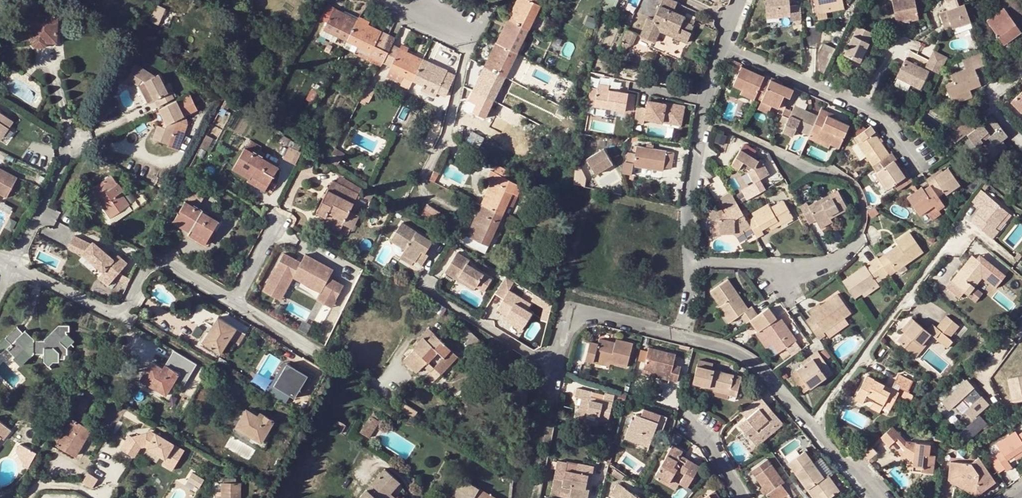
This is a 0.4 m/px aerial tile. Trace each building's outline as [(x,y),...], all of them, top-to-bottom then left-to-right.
[(511,11),(514,13),(510,20),(525,28),(530,18),(533,19),(540,5),(538,4),(540,0),(517,0),(511,11)] [(660,5),(673,11),(677,2),(672,0),(662,0),(660,5)] [(766,17),(789,16),(790,19),(801,19),(800,4),(789,5),(788,0),(765,0),(766,17)] [(896,23),(918,18),(914,0),(891,0),(896,23)] [(844,7),(842,2),(815,7),(816,12),(844,7)] [(963,3),(938,12),(942,23),(949,20),(951,26),(952,28),(970,21),(963,3)] [(654,41),(659,29),(661,24),(676,32),(674,37),(686,42),(691,32),(690,32),(693,24),(683,20),(685,17),(673,11),(660,5),(653,19),(649,18),(641,35),(654,41)] [(349,18),(350,16),(335,7),(326,27),(339,33),(337,36),(347,41),(349,38),(356,22),(349,18)] [(974,7),(968,9),(970,15),(977,13),(974,7)] [(1002,9),(988,20),(994,29),(993,29),(1004,45),(1021,32),(1010,16),(1008,18),(1002,9)] [(58,13),(33,12),(31,41),(33,41),(32,44),(35,46),(44,47),(47,45),(47,42),(57,42),(58,13)] [(525,28),(528,29),(533,19),(530,18),(525,28)] [(496,42),(513,51),(520,39),(522,40),(528,29),(525,28),(510,20),(507,28),(504,27),(496,42)] [(942,23),(944,29),(951,26),(949,20),(942,23)] [(364,27),(356,22),(349,38),(359,43),(372,49),(368,56),(382,63),(388,52),(381,48),(388,34),(366,24),(364,27)] [(661,24),(659,29),(674,37),(676,32),(661,24)] [(861,56),(867,42),(866,42),(871,32),(856,25),(843,54),(845,56),(859,62),(861,56)] [(335,40),(337,36),(339,33),(326,27),(322,34),(335,40)] [(626,28),(621,40),(622,40),(629,43),(627,47),(629,47),(630,46),(631,46),(632,45),(637,33),(626,28)] [(381,48),(388,52),(391,45),(395,38),(388,34),(381,48)] [(359,43),(349,38),(347,41),(343,47),(376,64),(380,66),(382,63),(368,56),(356,50),(359,43)] [(520,39),(513,51),(516,53),(522,40),(520,39)] [(622,40),(619,46),(627,48),(627,47),(629,43),(622,40)] [(507,63),(513,51),(496,42),(488,59),(491,60),(487,68),(504,77),(510,65),(507,63)] [(871,44),(867,42),(861,56),(864,58),(871,44)] [(817,56),(819,71),(823,73),(835,49),(823,43),(817,56)] [(388,52),(382,63),(391,67),(399,49),(391,45),(388,52)] [(399,49),(391,67),(405,73),(404,76),(413,80),(422,62),(413,58),(415,56),(399,49)] [(933,50),(928,59),(941,65),(942,65),(946,57),(933,50)] [(516,53),(513,51),(507,63),(510,65),(516,53)] [(986,64),(981,51),(969,55),(974,68),(986,64)] [(969,55),(961,58),(964,67),(949,73),(952,80),(944,83),(949,96),(968,88),(979,84),(974,68),(969,55)] [(856,69),(859,62),(845,56),(843,62),(856,69)] [(938,72),(941,65),(928,59),(926,58),(923,65),(938,72)] [(927,70),(904,59),(895,77),(918,88),(927,70)] [(170,90),(160,71),(156,73),(137,60),(127,76),(139,83),(143,77),(145,79),(155,97),(158,104),(175,95),(172,89),(170,90)] [(741,64),(732,60),(729,68),(738,72),(733,86),(741,90),(755,96),(758,90),(763,77),(741,67),(741,64)] [(430,66),(422,62),(413,80),(425,85),(426,82),(439,89),(438,92),(445,95),(454,75),(447,72),(448,71),(431,63),(430,66)] [(380,66),(376,64),(370,74),(374,76),(380,66)] [(405,73),(391,67),(386,75),(400,82),(399,85),(409,89),(413,80),(404,76),(405,73)] [(0,72),(0,77),(6,80),(10,72),(2,68),(0,72)] [(504,77),(487,68),(483,76),(480,74),(468,100),(488,110),(492,101),(489,100),(495,88),(498,89),(504,77)] [(148,101),(155,97),(145,79),(143,77),(139,83),(148,101)] [(789,99),(792,90),(781,85),(769,80),(763,77),(758,90),(764,93),(761,100),(761,101),(771,106),(777,109),(783,96),(789,99)] [(426,82),(425,85),(438,92),(439,89),(426,82)] [(368,86),(362,99),(370,103),(377,90),(368,86)] [(595,106),(598,88),(590,87),(587,105),(595,106)] [(492,101),(498,89),(495,88),(489,100),(492,101)] [(608,90),(598,88),(595,106),(625,112),(625,109),(633,110),(635,95),(608,90)] [(971,95),(968,88),(949,96),(951,103),(971,95)] [(313,89),(308,99),(314,102),(319,93),(313,89)] [(753,100),(755,96),(741,90),(740,94),(753,100)] [(755,96),(754,97),(761,100),(764,93),(758,90),(755,96)] [(1011,103),(1021,113),(1021,112),(1021,91),(1011,103)] [(177,99),(159,107),(167,122),(166,125),(158,123),(154,136),(169,142),(168,145),(178,148),(188,122),(184,115),(196,109),(189,93),(177,99)] [(485,116),(488,110),(468,100),(464,106),(485,116)] [(636,105),(633,122),(643,124),(644,118),(662,121),(663,116),(681,119),(684,104),(661,101),(661,102),(647,100),(646,107),(636,105)] [(771,106),(761,101),(757,109),(768,114),(771,106)] [(788,118),(782,115),(777,126),(783,130),(786,125),(795,130),(809,136),(811,131),(817,116),(795,106),(788,118)] [(835,115),(821,109),(818,114),(826,118),(827,116),(834,119),(835,115)] [(951,114),(953,118),(960,113),(957,109),(951,114)] [(8,128),(13,121),(0,113),(0,132),(4,125),(8,128)] [(818,114),(817,116),(811,131),(819,134),(817,138),(830,144),(838,147),(848,125),(834,119),(827,116),(826,118),(818,114)] [(968,120),(939,142),(948,149),(967,134),(967,135),(976,146),(982,142),(993,156),(1006,146),(1001,139),(1006,135),(992,116),(975,129),(968,120)] [(865,156),(872,166),(879,160),(888,155),(874,133),(875,132),(871,126),(867,129),(859,123),(854,131),(857,135),(853,137),(857,143),(856,143),(857,143),(865,156)] [(8,128),(4,125),(0,132),(0,140),(8,128)] [(793,134),(795,130),(786,125),(783,130),(782,133),(791,137),(793,134)] [(811,131),(809,136),(807,138),(828,147),(830,144),(817,138),(819,134),(811,131)] [(471,132),(465,143),(486,155),(492,144),(471,132)] [(718,132),(715,148),(727,150),(729,134),(718,132)] [(587,136),(579,134),(577,146),(584,148),(587,136)] [(207,135),(200,147),(207,150),(213,139),(207,135)] [(728,147),(739,152),(740,150),(741,150),(746,141),(735,136),(728,147)] [(233,168),(250,178),(266,188),(278,167),(262,158),(263,156),(257,152),(261,146),(251,140),(247,149),(245,148),(233,168)] [(865,156),(857,143),(851,147),(860,160),(865,156)] [(622,172),(632,174),(634,165),(662,171),(663,167),(671,169),(674,153),(636,146),(635,153),(628,152),(626,162),(624,162),(622,172)] [(301,153),(290,147),(283,159),(295,165),(301,153)] [(753,182),(741,189),(746,199),(765,188),(760,179),(768,174),(760,160),(758,161),(741,150),(740,150),(739,152),(731,165),(737,170),(739,168),(745,173),(748,173),(753,182)] [(602,156),(600,152),(586,160),(595,175),(612,166),(605,154),(602,156)] [(884,167),(877,171),(888,187),(893,184),(897,191),(912,180),(908,173),(906,175),(903,177),(893,161),(895,159),(891,153),(888,155),(879,160),(884,167)] [(342,159),(333,154),(329,160),(337,166),(342,159)] [(893,161),(903,177),(906,175),(895,159),(893,161)] [(578,165),(574,164),(572,178),(584,180),(585,176),(578,165)] [(491,181),(485,197),(488,198),(484,206),(502,214),(507,204),(513,206),(523,187),(505,178),(509,171),(497,165),(494,172),(491,171),(487,179),(491,181)] [(634,165),(632,174),(644,177),(644,175),(661,177),(662,171),(634,165)] [(9,198),(20,177),(0,167),(0,193),(9,198)] [(434,169),(430,179),(435,181),(439,172),(434,169)] [(926,180),(930,186),(938,196),(944,192),(945,194),(958,185),(947,169),(942,172),(934,177),(932,176),(926,180)] [(117,184),(112,175),(86,192),(93,202),(98,198),(111,217),(129,205),(129,204),(120,192),(123,190),(118,183),(117,184)] [(340,176),(337,182),(359,193),(360,190),(353,186),(354,184),(340,176)] [(266,188),(250,178),(248,181),(265,191),(266,188)] [(359,193),(337,182),(333,180),(317,209),(327,214),(326,216),(342,225),(343,224),(350,211),(359,193)] [(174,221),(189,231),(207,242),(219,221),(197,208),(207,193),(195,186),(174,221)] [(938,210),(944,206),(938,196),(930,186),(923,190),(921,188),(907,198),(919,216),(926,211),(934,206),(937,211),(938,210)] [(980,189),(971,202),(981,210),(971,221),(993,238),(999,230),(996,228),(1008,213),(980,189)] [(373,195),(365,190),(362,195),(381,207),(383,204),(371,198),(373,195)] [(806,203),(799,207),(808,223),(815,220),(819,226),(829,220),(828,217),(838,211),(839,213),(847,209),(837,192),(830,196),(830,197),(821,202),(820,200),(808,207),(806,203)] [(747,222),(737,204),(730,193),(719,199),(723,204),(727,212),(724,214),(722,210),(719,210),(709,210),(710,232),(719,232),(719,234),(733,233),(736,237),(743,233),(742,230),(749,226),(747,222)] [(132,210),(129,205),(111,217),(98,198),(93,202),(107,222),(108,223),(111,223),(112,223),(113,223),(132,210)] [(747,222),(749,226),(751,230),(754,235),(756,238),(763,235),(761,231),(768,226),(777,221),(779,225),(792,218),(783,201),(770,209),(768,205),(752,214),(754,218),(747,222)] [(439,212),(426,204),(420,213),(433,222),(439,212)] [(717,207),(719,210),(722,210),(724,214),(727,212),(723,204),(717,207)] [(477,220),(484,206),(481,205),(475,219),(477,220)] [(502,214),(484,206),(477,220),(475,219),(475,220),(464,243),(476,250),(480,241),(486,244),(492,230),(495,232),(502,214)] [(934,206),(926,211),(932,220),(941,214),(938,210),(937,211),(934,206)] [(878,213),(875,208),(873,207),(872,208),(867,211),(871,217),(878,213)] [(327,214),(317,209),(316,212),(325,217),(326,216),(327,214)] [(350,211),(343,224),(353,229),(360,216),(350,211)] [(340,229),(342,225),(326,216),(325,217),(323,221),(340,229)] [(557,230),(565,231),(566,223),(559,221),(557,230)] [(777,221),(768,226),(770,230),(779,225),(777,221)] [(406,251),(404,255),(416,264),(422,268),(430,257),(427,255),(433,244),(402,224),(392,241),(406,251)] [(485,253),(495,232),(492,230),(486,244),(480,241),(476,250),(485,253)] [(754,235),(751,230),(743,235),(746,239),(754,235)] [(207,242),(189,231),(188,234),(205,245),(207,242)] [(885,255),(878,259),(889,275),(921,252),(908,233),(895,242),(898,245),(900,248),(886,258),(885,255)] [(118,254),(114,259),(93,241),(92,243),(74,235),(68,246),(83,253),(103,271),(98,276),(108,285),(128,263),(118,254)] [(898,245),(885,255),(886,258),(900,248),(898,245)] [(293,276),(321,292),(336,299),(343,285),(329,277),(333,269),(310,257),(306,265),(300,262),(283,253),(266,286),(283,295),(293,276)] [(306,265),(310,257),(305,254),(300,262),(306,265)] [(446,273),(455,279),(458,275),(478,288),(486,293),(494,281),(468,265),(471,262),(458,254),(446,273)] [(416,264),(404,255),(398,264),(411,272),(416,264)] [(945,287),(958,298),(963,291),(967,295),(975,284),(982,277),(995,288),(1004,277),(982,257),(979,261),(972,255),(945,287)] [(864,266),(842,281),(854,299),(861,294),(876,283),(889,275),(878,259),(877,258),(869,263),(872,267),(867,270),(864,266)] [(126,288),(131,277),(123,274),(120,279),(124,281),(122,286),(126,288)] [(458,275),(455,279),(475,292),(478,288),(458,275)] [(740,314),(746,323),(750,320),(757,315),(751,306),(748,309),(741,300),(739,302),(735,296),(737,294),(727,280),(710,291),(721,306),(718,308),(724,316),(727,315),(731,321),(740,314)] [(879,286),(876,283),(861,294),(863,297),(879,286)] [(280,300),(283,295),(266,286),(263,291),(280,300)] [(972,288),(967,295),(974,301),(980,295),(972,288)] [(504,319),(521,330),(531,314),(526,311),(531,304),(509,290),(497,309),(506,315),(504,319)] [(321,292),(317,299),(331,307),(336,299),(321,292)] [(811,316),(805,321),(819,340),(825,336),(823,333),(834,325),(844,318),(850,314),(837,294),(809,314),(811,316)] [(540,320),(547,321),(551,304),(535,295),(532,301),(543,308),(540,320)] [(758,331),(755,333),(765,348),(766,348),(771,344),(777,353),(786,347),(793,342),(795,341),(779,318),(776,320),(768,308),(757,315),(750,320),(758,331)] [(909,327),(904,333),(898,341),(912,353),(922,343),(929,334),(935,338),(940,332),(948,338),(957,327),(945,316),(935,327),(932,325),(926,332),(911,318),(906,325),(909,327)] [(245,334),(219,318),(203,341),(220,352),(229,339),(238,345),(245,334)] [(844,318),(834,325),(838,332),(848,325),(844,318)] [(72,344),(75,341),(66,333),(66,326),(59,326),(45,339),(45,340),(35,340),(35,339),(26,331),(23,334),(17,327),(0,342),(0,350),(3,353),(7,349),(22,365),(34,354),(44,354),(44,362),(49,366),(53,362),(59,362),(59,359),(59,356),(65,356),(68,356),(68,348),(72,344)] [(426,340),(433,333),(428,328),(411,345),(414,348),(416,346),(414,345),(422,336),(426,340)] [(952,341),(948,338),(940,332),(935,338),(946,348),(952,341)] [(457,356),(433,333),(426,340),(422,336),(414,345),(416,346),(414,348),(403,360),(417,373),(423,366),(427,362),(434,368),(439,372),(445,366),(444,364),(446,362),(449,365),(457,356)] [(584,360),(593,362),(593,359),(609,363),(626,367),(632,344),(615,339),(614,342),(598,338),(597,344),(589,341),(584,360)] [(793,342),(786,347),(789,353),(796,347),(793,342)] [(924,345),(922,343),(912,353),(915,356),(924,345)] [(772,357),(777,353),(771,344),(766,348),(772,357)] [(648,347),(643,368),(670,375),(668,380),(676,382),(680,366),(672,364),(675,354),(648,347)] [(174,381),(181,385),(194,362),(173,349),(163,368),(167,371),(169,367),(178,373),(174,381)] [(817,351),(803,361),(805,364),(802,365),(796,370),(809,388),(825,378),(823,374),(830,370),(817,351)] [(698,360),(696,366),(711,370),(713,363),(698,360)] [(167,371),(163,368),(151,361),(140,380),(157,390),(165,395),(174,381),(178,373),(169,367),(167,371)] [(427,362),(423,366),(430,372),(434,368),(427,362)] [(445,366),(439,372),(440,374),(449,365),(446,362),(444,364),(445,366)] [(711,370),(696,366),(691,386),(708,390),(712,391),(711,395),(727,399),(728,395),(736,397),(741,377),(711,370)] [(670,375),(643,368),(642,373),(668,380),(670,375)] [(804,392),(809,388),(796,370),(790,374),(804,392)] [(284,388),(292,392),(291,393),(300,398),(311,379),(303,374),(298,382),(291,378),(284,388)] [(873,401),(872,403),(881,407),(881,406),(885,399),(892,403),(898,391),(895,390),(897,387),(904,390),(907,392),(913,380),(898,374),(891,387),(889,391),(883,388),(885,384),(866,375),(855,398),(863,402),(865,397),(873,401)] [(1008,378),(1013,400),(1021,398),(1021,374),(1008,378)] [(943,402),(949,409),(961,398),(970,408),(966,411),(973,418),(988,404),(967,380),(943,402)] [(176,387),(172,385),(165,395),(157,390),(154,393),(167,402),(176,387)] [(589,400),(590,397),(591,392),(576,389),(574,396),(580,398),(576,415),(585,417),(584,421),(597,424),(598,419),(607,422),(612,403),(614,396),(604,393),(604,395),(603,400),(602,403),(589,400)] [(901,397),(910,401),(913,395),(907,392),(904,390),(901,397)] [(604,395),(591,392),(590,397),(589,400),(602,403),(603,400),(604,395)] [(782,423),(759,396),(743,409),(749,416),(746,418),(738,425),(757,446),(782,423)] [(89,403),(83,399),(77,409),(84,413),(89,403)] [(393,407),(412,419),(417,411),(399,399),(393,407)] [(885,399),(881,406),(889,409),(892,403),(885,399)] [(881,407),(872,403),(870,406),(879,411),(881,407)] [(657,423),(663,425),(666,417),(643,409),(641,416),(635,414),(633,419),(631,418),(623,438),(633,442),(634,439),(649,445),(655,427),(657,423)] [(743,409),(741,412),(746,418),(749,416),(743,409)] [(263,419),(258,417),(247,410),(236,428),(251,437),(261,443),(267,434),(274,422),(264,416),(263,419)] [(983,414),(963,430),(971,439),(990,424),(983,414)] [(371,415),(360,432),(369,437),(379,421),(371,415)] [(72,420),(67,418),(52,444),(56,446),(57,445),(74,456),(90,431),(72,420)] [(1,438),(2,437),(4,438),(11,429),(0,420),(0,437),(1,438)] [(344,424),(338,421),(333,429),(340,433),(344,424)] [(892,426),(880,437),(882,440),(888,446),(895,441),(904,450),(904,453),(914,454),(913,463),(913,466),(921,467),(921,471),(932,473),(934,456),(929,455),(930,445),(906,441),(892,426)] [(129,434),(120,449),(128,453),(135,443),(141,447),(145,446),(165,458),(162,463),(172,469),(185,450),(157,433),(156,433),(154,436),(147,432),(132,436),(129,434)] [(1013,456),(1021,450),(1021,451),(1021,432),(1017,435),(1015,432),(996,443),(1001,451),(995,455),(1005,470),(1011,468),(1006,460),(1013,456)] [(271,436),(267,434),(261,443),(251,437),(249,442),(263,450),(271,436)] [(227,446),(250,459),(256,449),(233,436),(227,446)] [(880,437),(871,446),(873,448),(882,440),(880,437)] [(648,447),(649,445),(634,439),(633,442),(648,447)] [(135,443),(128,453),(134,457),(141,447),(135,443)] [(20,444),(15,450),(23,465),(26,467),(28,468),(36,453),(20,444)] [(655,474),(658,476),(668,482),(671,478),(677,469),(684,473),(678,483),(686,488),(698,466),(686,459),(685,463),(682,461),(684,458),(680,455),(682,451),(672,445),(655,474)] [(869,459),(876,452),(873,448),(871,446),(863,453),(869,459)] [(1013,456),(1015,459),(1021,455),(1021,451),(1021,450),(1013,456)] [(788,463),(813,497),(829,497),(838,491),(827,475),(822,478),(811,462),(804,452),(788,463)] [(914,454),(904,453),(913,463),(914,454)] [(819,456),(811,462),(822,478),(827,475),(830,472),(819,456)] [(948,479),(960,487),(961,486),(971,487),(972,486),(976,487),(980,493),(995,482),(978,458),(971,463),(949,461),(948,479)] [(763,487),(767,494),(765,495),(767,497),(779,497),(787,493),(781,484),(783,483),(767,459),(751,471),(763,487)] [(551,490),(559,492),(569,494),(569,497),(587,497),(589,490),(585,489),(588,477),(592,478),(594,469),(578,465),(576,474),(566,472),(567,465),(556,462),(551,490)] [(389,493),(399,481),(385,468),(359,496),(361,497),(385,497),(389,493)] [(625,475),(614,468),(611,474),(621,481),(625,475)] [(200,491),(207,478),(195,471),(188,484),(200,491)] [(89,472),(83,482),(92,488),(98,478),(89,472)] [(668,482),(658,476),(656,480),(674,490),(678,483),(671,478),(668,482)] [(451,497),(495,497),(462,480),(451,497)] [(221,497),(240,497),(240,482),(222,482),(221,491),(221,497)] [(636,495),(636,496),(618,485),(611,495),(616,497),(641,497),(636,495)] [(961,486),(960,487),(975,496),(980,493),(976,487),(972,486),(971,487),(961,486)] [(904,497),(912,497),(915,495),(910,490),(902,497),(904,497)]
